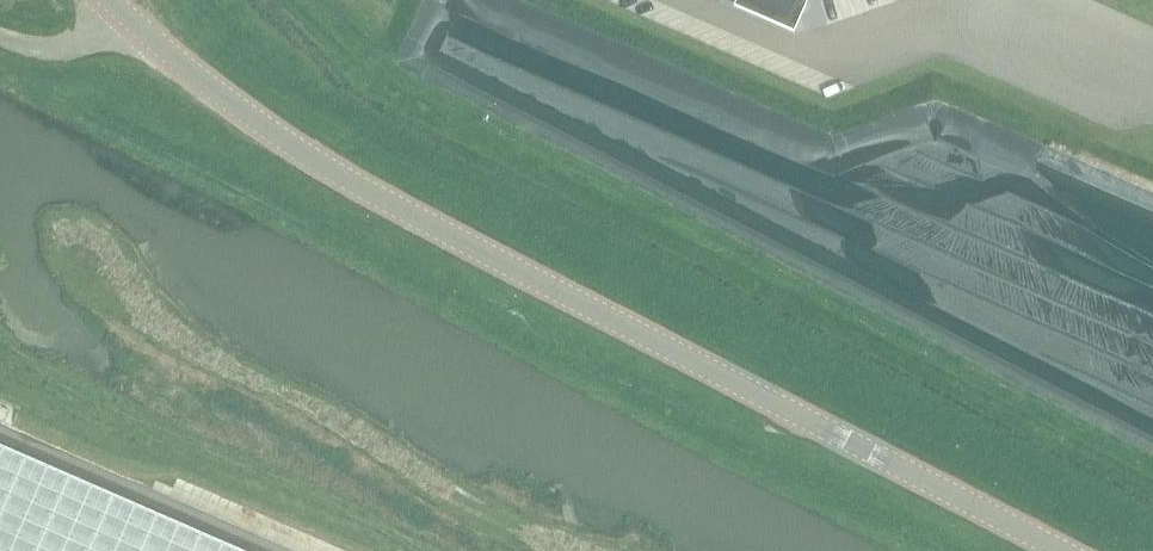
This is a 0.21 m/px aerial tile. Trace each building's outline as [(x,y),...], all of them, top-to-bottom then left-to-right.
[(735,7),(794,33),(809,0),(738,0),(735,7)] [(0,447),(0,550),(239,550),(0,447)]
